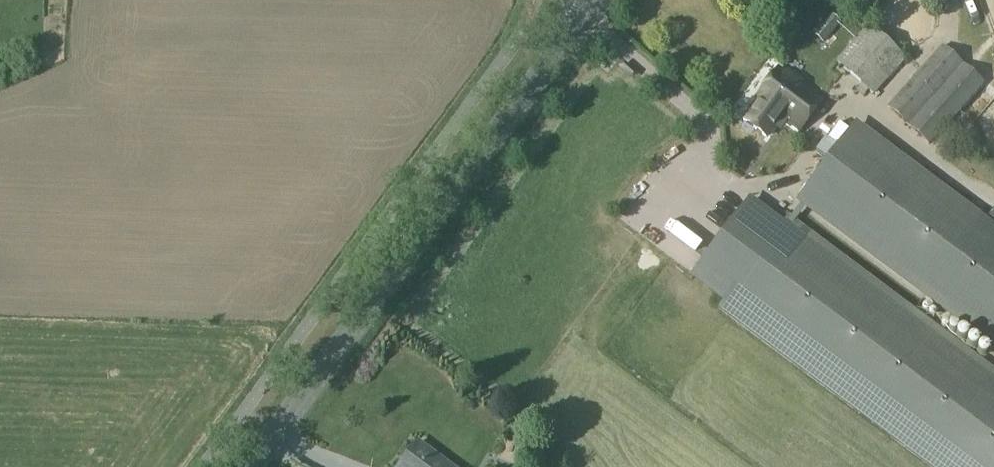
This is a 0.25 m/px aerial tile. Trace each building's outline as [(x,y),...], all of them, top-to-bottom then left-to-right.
[(823,43),(841,23),(830,13),(812,33),(823,43)] [(835,60),(873,95),(906,59),(868,24),(835,60)] [(929,145),(984,82),(942,45),(887,107),(929,145)] [(784,71),(778,67),(740,121),(760,135),(775,113),(800,130),(821,100),(793,79),(793,74),(788,70),(784,71)] [(855,126),(799,200),(993,345),(993,231),(855,126)] [(750,202),(693,275),(949,466),(993,466),(993,385),(750,202)] [(417,443),(399,466),(450,466),(417,443)] [(509,466),(511,466),(529,466),(535,460),(520,450),(509,466)]
